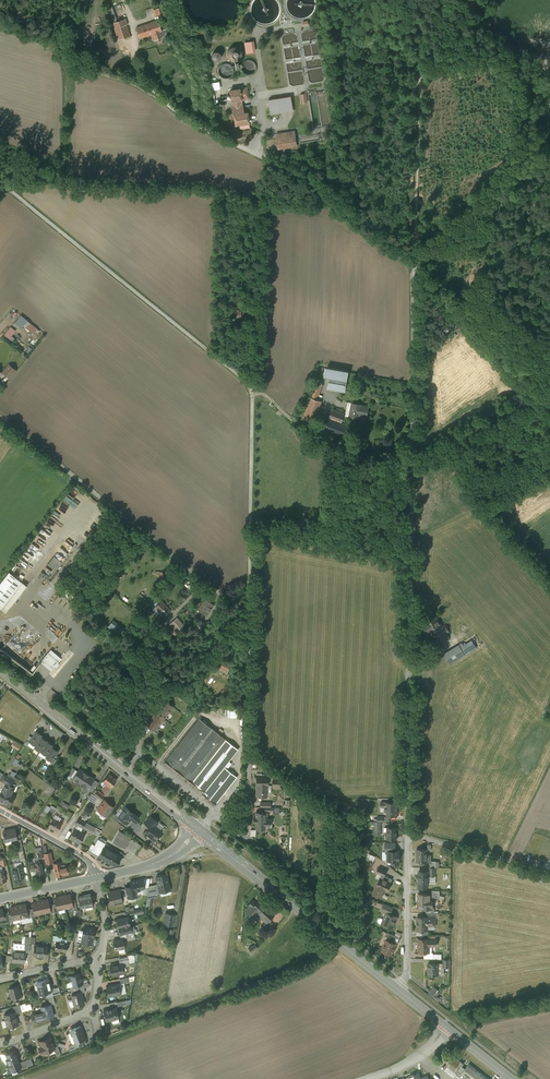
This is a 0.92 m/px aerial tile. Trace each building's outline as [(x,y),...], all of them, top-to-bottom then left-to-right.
[(111,23),(113,23),(117,22),(112,7),(106,8),(111,23)] [(160,7),(153,9),(156,17),(162,15),(160,7)] [(117,22),(113,23),(118,40),(130,36),(126,24),(127,24),(126,19),(117,22)] [(153,24),(149,26),(148,24),(136,28),(140,37),(143,36),(153,33),(155,39),(161,37),(159,31),(160,30),(157,20),(152,22),(153,24)] [(80,30),(73,28),(69,44),(76,46),(80,30)] [(231,61),(234,61),(235,67),(238,67),(237,61),(240,59),(242,57),(242,54),(242,51),(240,48),(238,47),(235,46),(232,46),(229,48),(227,51),(227,54),(227,56),(229,59),(231,61)] [(212,56),(218,62),(225,55),(220,49),(212,56)] [(254,61),(252,60),(249,60),(246,60),(244,62),(243,65),(242,67),(243,70),(244,72),(246,73),(248,74),(252,74),(254,73),(256,71),(257,68),(257,66),(256,63),(254,61)] [(229,65),(226,64),(223,65),(221,67),(219,69),(219,71),(219,73),(221,76),(222,78),(226,79),(228,78),(230,78),(232,76),(233,74),(233,71),(233,69),(231,66),(229,65)] [(212,82),(213,90),(222,89),(221,81),(212,82)] [(246,88),(239,89),(241,100),(248,99),(246,88)] [(239,89),(230,90),(231,102),(241,100),(239,89)] [(293,95),(269,99),(272,114),(296,111),(293,95)] [(241,100),(231,102),(235,125),(248,123),(247,116),(244,117),(241,100)] [(294,131),(276,134),(278,148),(297,145),(294,131)] [(323,133),(299,137),(300,143),(324,139),(323,133)] [(27,321),(20,315),(15,322),(22,328),(27,321)] [(10,339),(17,330),(12,326),(5,335),(10,339)] [(16,370),(9,365),(2,372),(10,378),(16,370)] [(326,368),(325,376),(346,380),(348,372),(326,368)] [(347,381),(330,378),(328,389),(344,392),(347,381)] [(317,382),(311,398),(317,400),(322,384),(317,382)] [(311,398),(304,418),(314,422),(322,401),(317,400),(311,398)] [(362,405),(352,403),(349,417),(360,419),(360,415),(367,417),(369,406),(362,405)] [(333,409),(330,418),(342,422),(345,413),(333,409)] [(342,422),(330,418),(325,430),(343,436),(347,424),(342,422)] [(78,542),(69,535),(39,574),(48,581),(78,542)] [(0,584),(0,609),(1,609),(18,588),(22,591),(27,586),(9,572),(0,584)] [(190,580),(186,585),(192,590),(196,585),(190,580)] [(205,599),(198,609),(206,615),(211,608),(210,607),(212,604),(205,599)] [(166,607),(161,601),(158,604),(156,606),(155,607),(161,612),(160,612),(164,616),(170,610),(166,606),(166,607)] [(442,627),(436,616),(426,622),(426,623),(423,625),(428,633),(431,631),(439,644),(449,638),(446,633),(442,627)] [(183,624),(177,617),(170,624),(177,632),(183,624)] [(137,643),(133,640),(130,643),(131,643),(126,649),(130,652),(137,643)] [(462,642),(444,653),(450,663),(468,652),(462,642)] [(51,649),(40,661),(51,671),(55,667),(56,668),(59,664),(58,663),(62,659),(51,649)] [(231,664),(220,659),(216,667),(227,672),(231,664)] [(165,701),(147,724),(155,730),(173,707),(165,701)] [(199,718),(165,762),(204,792),(202,794),(215,804),(237,777),(227,769),(224,767),(229,761),(238,749),(199,718)] [(32,737),(29,741),(29,742),(35,745),(41,737),(42,735),(36,731),(32,737)] [(35,745),(34,747),(40,751),(47,741),(41,737),(35,745)] [(47,741),(40,751),(46,755),(52,747),(53,745),(47,741)] [(46,755),(45,757),(51,761),(53,758),(58,751),(52,747),(46,755)] [(79,768),(73,778),(78,781),(85,772),(79,768)] [(94,778),(85,772),(78,781),(78,782),(81,784),(82,787),(85,786),(87,788),(89,786),(94,778)] [(18,779),(10,774),(9,773),(7,776),(14,780),(13,783),(15,784),(18,779)] [(117,780),(109,773),(103,781),(107,784),(102,790),(106,793),(117,780)] [(3,774),(0,779),(0,780),(7,784),(11,786),(12,786),(12,785),(11,785),(13,783),(14,780),(7,776),(3,774)] [(267,776),(256,776),(256,785),(256,796),(266,796),(266,785),(267,785),(268,784),(268,782),(267,781),(267,776)] [(95,780),(90,786),(94,789),(98,782),(95,780)] [(6,786),(5,785),(0,795),(0,800),(10,805),(14,796),(11,794),(14,787),(12,786),(11,786),(7,784),(6,786)] [(104,795),(98,790),(94,795),(97,797),(100,800),(104,795)] [(92,793),(87,798),(93,803),(97,797),(94,795),(92,793)] [(105,800),(102,803),(103,804),(101,806),(101,805),(98,809),(106,816),(106,815),(107,815),(110,811),(110,810),(113,807),(105,800)] [(397,803),(388,802),(381,802),(381,807),(381,805),(385,805),(385,807),(387,807),(387,815),(397,815),(396,815),(396,807),(397,807),(397,803)] [(119,817),(121,818),(127,823),(131,818),(133,815),(134,813),(130,810),(126,807),(123,811),(119,817)] [(103,819),(106,816),(98,809),(96,812),(99,815),(99,817),(103,819)] [(265,812),(256,812),(255,817),(253,817),(253,818),(253,822),(255,822),(255,828),(265,828),(265,826),(269,826),(270,819),(267,819),(267,815),(265,815),(265,813),(265,812)] [(116,814),(114,813),(111,817),(118,822),(121,818),(119,817),(116,814)] [(131,818),(136,822),(139,817),(134,814),(135,813),(134,813),(133,815),(131,818)] [(158,822),(150,816),(145,823),(150,827),(152,824),(154,826),(157,822),(158,822)] [(62,823),(53,818),(48,826),(57,831),(62,823)] [(86,822),(78,818),(75,824),(83,828),(86,822)] [(157,822),(154,826),(160,830),(163,826),(158,822),(157,822)] [(154,826),(152,824),(150,827),(146,832),(149,834),(148,835),(152,837),(155,840),(158,836),(159,836),(161,833),(161,832),(162,831),(160,830),(154,826)] [(397,827),(384,827),(384,831),(387,831),(387,838),(396,839),(396,832),(397,832),(397,827)] [(80,831),(75,828),(74,828),(69,837),(69,838),(69,837),(75,841),(80,843),(85,834),(80,831)] [(15,829),(3,831),(4,834),(4,835),(5,839),(9,838),(9,839),(11,839),(17,838),(15,829)] [(122,832),(119,831),(113,842),(124,848),(130,837),(128,836),(123,844),(117,841),(122,832)] [(122,832),(119,831),(122,832),(117,841),(123,844),(128,836),(130,837),(131,837),(122,832)] [(356,836),(359,841),(365,837),(363,832),(356,836)] [(99,839),(98,839),(91,852),(98,856),(103,846),(103,847),(105,843),(104,842),(105,840),(100,837),(99,839)] [(141,845),(131,839),(126,848),(135,854),(140,848),(141,845)] [(103,847),(103,846),(98,856),(116,866),(119,861),(121,857),(103,847)] [(427,849),(422,849),(417,849),(417,856),(417,861),(417,862),(427,862),(430,863),(430,861),(430,855),(427,855),(427,849)] [(392,861),(392,864),(398,864),(399,859),(399,854),(399,851),(395,851),(385,851),(385,853),(388,853),(388,860),(392,861)] [(51,852),(44,853),(46,863),(53,862),(51,852)] [(375,856),(369,853),(366,859),(367,860),(372,862),(375,856)] [(41,861),(34,863),(29,864),(31,870),(35,869),(36,874),(43,873),(41,861)] [(62,868),(60,862),(53,864),(56,876),(63,874),(68,873),(67,867),(62,868)] [(15,867),(18,879),(25,877),(22,865),(15,867)] [(387,870),(379,867),(377,872),(377,873),(381,874),(384,875),(387,870)] [(428,871),(419,871),(418,887),(428,887),(428,871)] [(384,875),(381,874),(377,873),(375,878),(379,879),(376,886),(377,886),(373,894),(374,894),(374,893),(381,896),(380,897),(381,897),(382,893),(384,893),(384,891),(385,890),(387,891),(392,879),(384,875)] [(166,874),(156,876),(158,883),(160,892),(170,889),(166,874)] [(150,877),(142,879),(144,888),(145,887),(148,886),(149,885),(150,877)] [(142,879),(135,880),(130,881),(131,885),(132,891),(134,890),(143,888),(144,888),(142,879)] [(158,883),(149,885),(148,886),(148,892),(147,893),(147,895),(152,894),(160,892),(158,883)] [(131,885),(125,887),(125,888),(127,897),(135,895),(134,890),(132,891),(131,885)] [(120,889),(107,892),(110,902),(113,901),(114,901),(121,899),(122,899),(121,897),(120,889)] [(171,893),(170,889),(160,892),(152,894),(151,898),(171,893)] [(90,893),(77,896),(80,907),(93,904),(90,893)] [(428,893),(418,893),(418,905),(422,905),(427,905),(428,896),(428,893)] [(70,894),(65,895),(62,895),(65,908),(72,906),(73,906),(71,900),(70,894)] [(60,896),(55,897),(56,903),(57,909),(58,909),(65,908),(62,895),(60,896)] [(430,896),(428,896),(427,905),(422,905),(422,906),(423,907),(425,907),(425,909),(431,909),(431,907),(433,907),(433,900),(430,900),(430,896)] [(48,899),(42,900),(40,900),(43,912),(50,911),(49,905),(48,899)] [(40,900),(38,901),(32,902),(34,908),(35,914),(43,912),(40,900)] [(252,900),(249,904),(250,905),(245,911),(252,918),(255,915),(255,913),(257,911),(259,914),(266,907),(258,900),(255,903),(252,900)] [(393,907),(384,903),(381,910),(386,912),(390,914),(393,907)] [(25,904),(20,905),(18,905),(20,917),(28,916),(27,910),(25,904)] [(18,905),(15,906),(10,907),(11,913),(12,919),(13,919),(20,917),(18,905)] [(274,914),(266,907),(259,914),(258,915),(266,923),(274,914)] [(390,914),(386,912),(383,921),(384,921),(383,924),(384,924),(384,926),(386,927),(387,926),(392,928),(397,916),(390,914)] [(174,914),(165,913),(163,924),(172,925),(174,914)] [(128,916),(117,919),(118,926),(118,927),(119,927),(130,925),(128,916)] [(427,917),(417,917),(417,930),(427,930),(427,924),(434,924),(434,923),(434,922),(435,922),(435,920),(434,919),(434,918),(427,918),(427,917)] [(130,925),(119,927),(120,934),(131,932),(130,925)] [(95,928),(83,926),(83,930),(82,936),(82,942),(81,943),(82,943),(82,941),(92,942),(92,938),(93,938),(95,928)] [(395,935),(387,932),(385,936),(387,936),(386,940),(387,939),(392,942),(395,935)] [(14,948),(24,949),(25,936),(22,936),(22,943),(14,943),(14,948)] [(120,939),(113,940),(114,945),(115,950),(118,949),(124,948),(125,948),(124,943),(123,939),(123,938),(120,939)] [(392,942),(387,939),(386,940),(385,944),(385,945),(382,946),(382,947),(382,949),(382,951),(385,952),(386,954),(385,954),(386,955),(387,954),(389,953),(391,954),(393,951),(394,950),(395,948),(395,947),(396,943),(392,942)] [(429,939),(419,939),(419,942),(418,942),(418,943),(419,943),(419,945),(418,945),(418,946),(419,946),(419,952),(424,952),(429,952),(429,951),(429,945),(436,946),(436,939),(429,939)] [(67,942),(56,940),(55,950),(60,950),(60,951),(66,952),(67,942)] [(48,946),(34,945),(33,955),(47,957),(48,946)] [(14,948),(13,948),(13,956),(12,961),(24,962),(25,952),(24,952),(24,949),(14,948)] [(128,959),(119,961),(120,963),(122,963),(122,966),(128,965),(128,961),(135,960),(134,957),(128,959)] [(120,963),(110,965),(112,975),(119,973),(119,972),(123,971),(123,973),(124,973),(122,966),(122,963),(120,963)] [(439,963),(428,963),(428,975),(438,975),(439,963)] [(80,973),(70,976),(66,977),(67,982),(72,981),(73,986),(79,985),(83,984),(83,983),(82,983),(80,974),(80,973)] [(40,981),(37,981),(40,994),(45,993),(51,991),(51,989),(48,979),(40,981)] [(118,984),(106,986),(108,996),(120,994),(120,993),(119,989),(118,984)] [(18,985),(8,988),(11,999),(21,996),(18,985)] [(438,990),(433,986),(427,993),(438,1002),(440,999),(435,994),(438,990)] [(56,995),(54,988),(51,989),(51,991),(45,993),(46,997),(48,997),(53,995),(56,995)] [(72,994),(71,994),(74,1006),(84,1003),(81,992),(72,994)] [(25,1003),(20,1004),(22,1012),(28,1010),(27,1010),(26,1005),(27,1005),(27,1004),(26,1005),(25,1003)] [(20,1004),(12,1006),(14,1012),(15,1013),(22,1012),(20,1004)] [(50,1004),(41,1007),(44,1018),(54,1016),(53,1015),(52,1011),(50,1004)] [(116,1007),(104,1010),(106,1020),(118,1018),(116,1007)] [(14,1012),(4,1014),(8,1027),(18,1024),(15,1013),(14,1012)] [(79,1026),(76,1028),(76,1027),(70,1029),(71,1032),(73,1036),(76,1042),(84,1039),(85,1038),(83,1033),(82,1033),(80,1027),(80,1026),(79,1026)] [(50,1037),(40,1041),(42,1046),(40,1047),(40,1048),(41,1052),(42,1052),(44,1052),(54,1048),(54,1047),(50,1037)] [(76,1042),(75,1042),(76,1043),(77,1043),(78,1047),(86,1044),(84,1039),(76,1042)] [(10,1061),(7,1062),(11,1071),(16,1069),(21,1067),(19,1063),(14,1051),(7,1054),(10,1061)] [(7,1062),(10,1061),(7,1054),(6,1052),(1,1054),(4,1063),(7,1062)] [(454,1057),(447,1066),(456,1072),(457,1071),(461,1066),(463,1064),(454,1057)] [(25,1060),(19,1063),(21,1067),(22,1067),(23,1069),(27,1067),(25,1060)] [(468,1064),(464,1069),(461,1066),(457,1071),(464,1076),(463,1078),(465,1078),(488,1078),(468,1064)]
